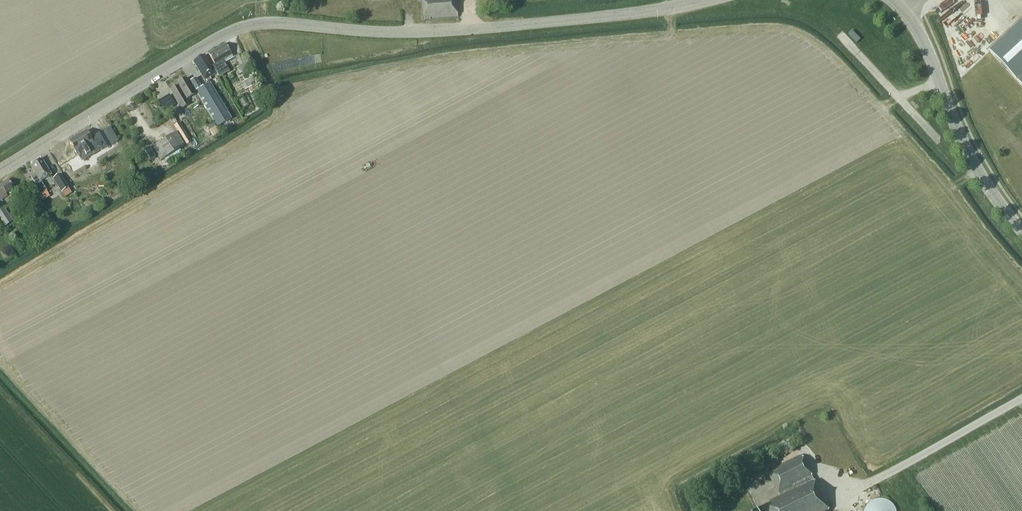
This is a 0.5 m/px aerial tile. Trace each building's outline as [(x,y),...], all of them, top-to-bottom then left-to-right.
[(425,20),(458,17),(456,0),(422,0),(425,20)] [(1021,86),(1021,21),(990,51),(1021,86)] [(208,54),(214,65),(211,67),(214,72),(215,71),(218,77),(229,71),(223,61),(232,56),(225,44),(208,54)] [(239,67),(240,66),(243,73),(249,70),(246,64),(242,54),(235,57),(239,67)] [(204,80),(205,80),(206,82),(211,80),(209,77),(215,74),(214,72),(211,67),(204,56),(193,62),(199,71),(204,80)] [(176,84),(177,86),(170,90),(172,93),(178,103),(181,109),(184,108),(181,103),(184,101),(185,100),(195,94),(186,78),(176,84)] [(257,91),(252,78),(246,81),(249,88),(251,94),(257,91)] [(196,91),(217,128),(231,119),(210,83),(201,88),(196,91)] [(153,128),(155,133),(170,127),(167,121),(153,128)] [(110,127),(104,131),(109,139),(112,145),(118,141),(110,127)] [(178,132),(186,145),(191,142),(183,129),(178,132)] [(86,131),(69,142),(77,155),(78,155),(81,162),(104,148),(105,149),(112,145),(109,139),(104,131),(97,135),(90,139),(86,131)] [(184,146),(176,133),(153,147),(161,161),(184,146)] [(150,160),(155,157),(149,147),(144,151),(150,160)] [(30,165),(31,168),(35,174),(30,176),(35,184),(51,175),(41,159),(30,165)] [(68,189),(60,175),(53,179),(61,193),(68,189)] [(7,196),(6,194),(13,189),(7,180),(0,185),(0,200),(7,196)] [(5,209),(0,212),(0,219),(5,227),(13,221),(5,209)] [(802,456),(768,472),(770,476),(760,481),(769,498),(778,493),(779,494),(793,487),(794,489),(768,501),(770,503),(753,510),(829,510),(802,456)] [(894,508),(892,504),(888,502),(884,500),(880,499),(876,500),(872,502),(868,504),(866,508),(864,510),(896,510),(894,508)]
